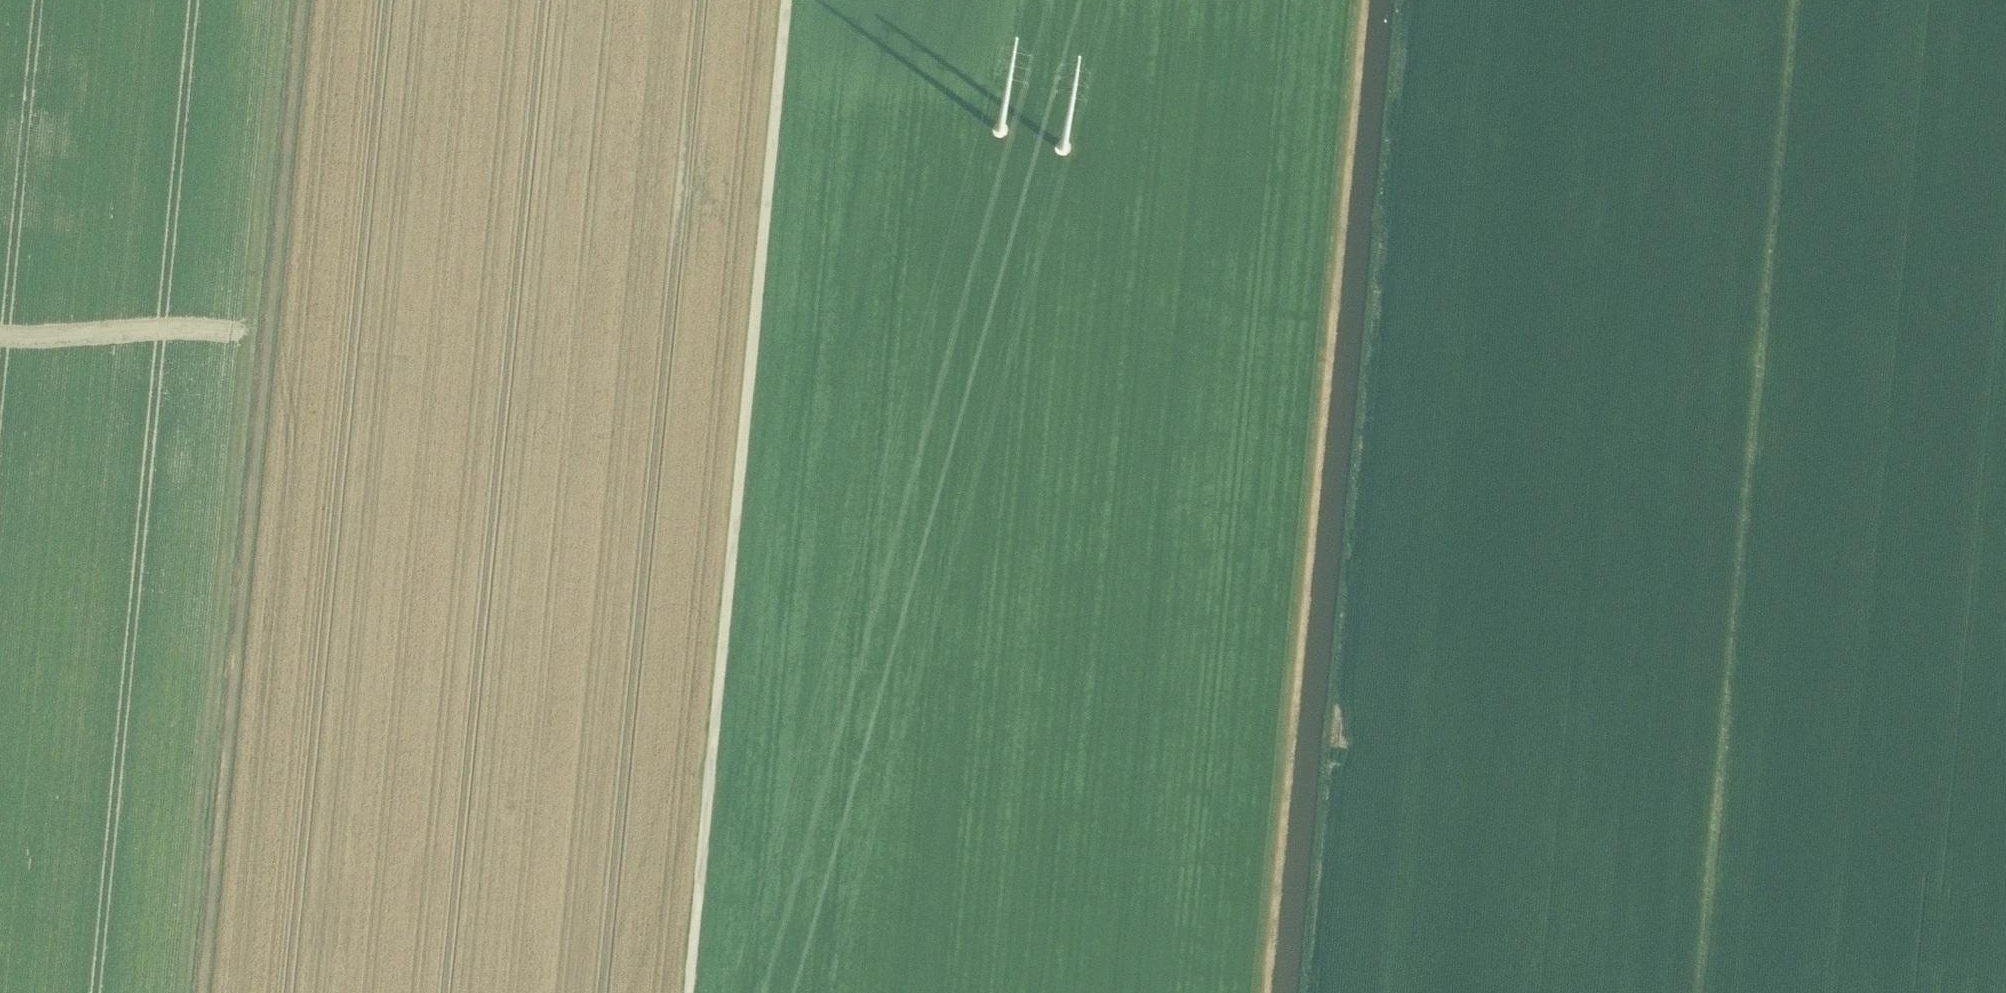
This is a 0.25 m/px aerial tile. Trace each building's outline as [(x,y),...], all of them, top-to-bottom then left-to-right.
[(1059,147),(1059,148),(1059,149),(1060,150),(1060,151),(1061,151),(1062,152),(1063,152),(1064,152),(1065,152),(1066,151),(1067,150),(1067,149),(1067,148),(1067,147),(1067,146),(1066,145),(1065,145),(1064,144),(1063,144),(1062,144),(1061,144),(1060,145),(1060,146),(1059,147)]
